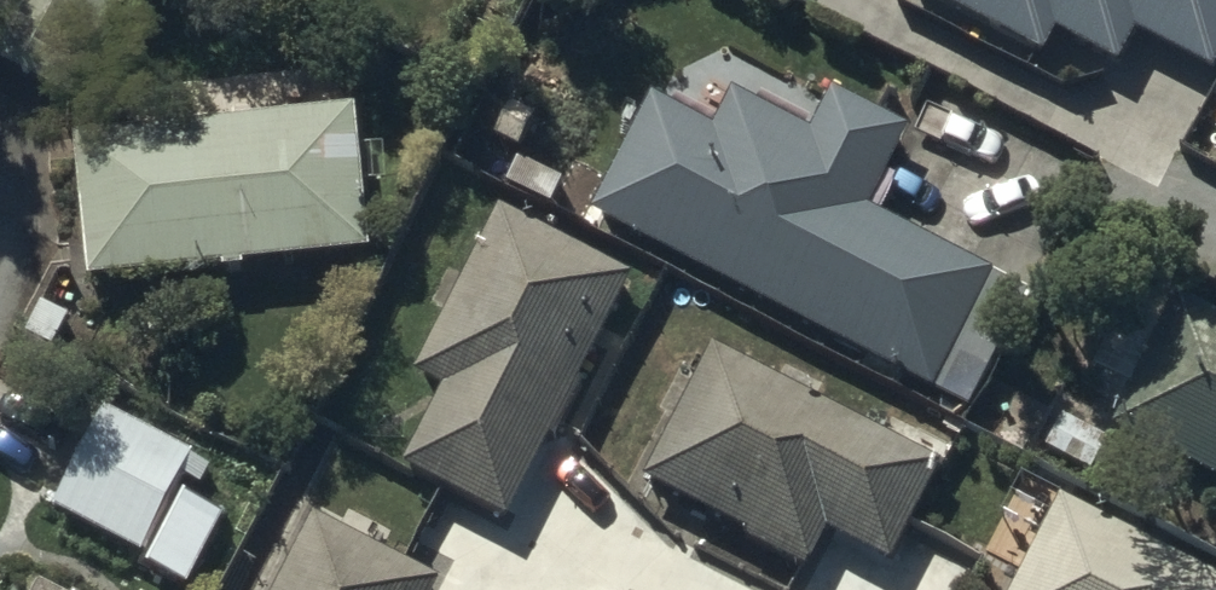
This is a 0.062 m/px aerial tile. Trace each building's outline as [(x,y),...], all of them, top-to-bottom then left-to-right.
[(1043,54),(1055,31),(1118,64),(1135,31),(1213,72),(1215,66),(1215,0),(937,0),(1043,54)] [(717,130),(650,96),(588,216),(931,392),(992,275),(865,210),(905,131),(835,95),(813,137),(734,96),(717,130)] [(369,255),(356,113),(78,137),(91,279),(369,255)] [(633,277),(497,208),(413,373),(446,390),(405,470),(507,522),(633,277)] [(1175,296),(1108,430),(1215,484),(1215,316),(1175,296)] [(945,468),(711,346),(639,482),(808,570),(828,531),(894,565),(945,468)] [(191,459),(102,415),(55,511),(144,555),(191,459)] [(1098,439),(1061,418),(1045,446),(1082,467),(1098,439)] [(1060,499),(1012,589),(1215,589),(1215,581),(1060,499)] [(222,523),(187,504),(152,569),(186,588),(222,523)] [(315,520),(278,589),(436,589),(438,586),(315,520)]
